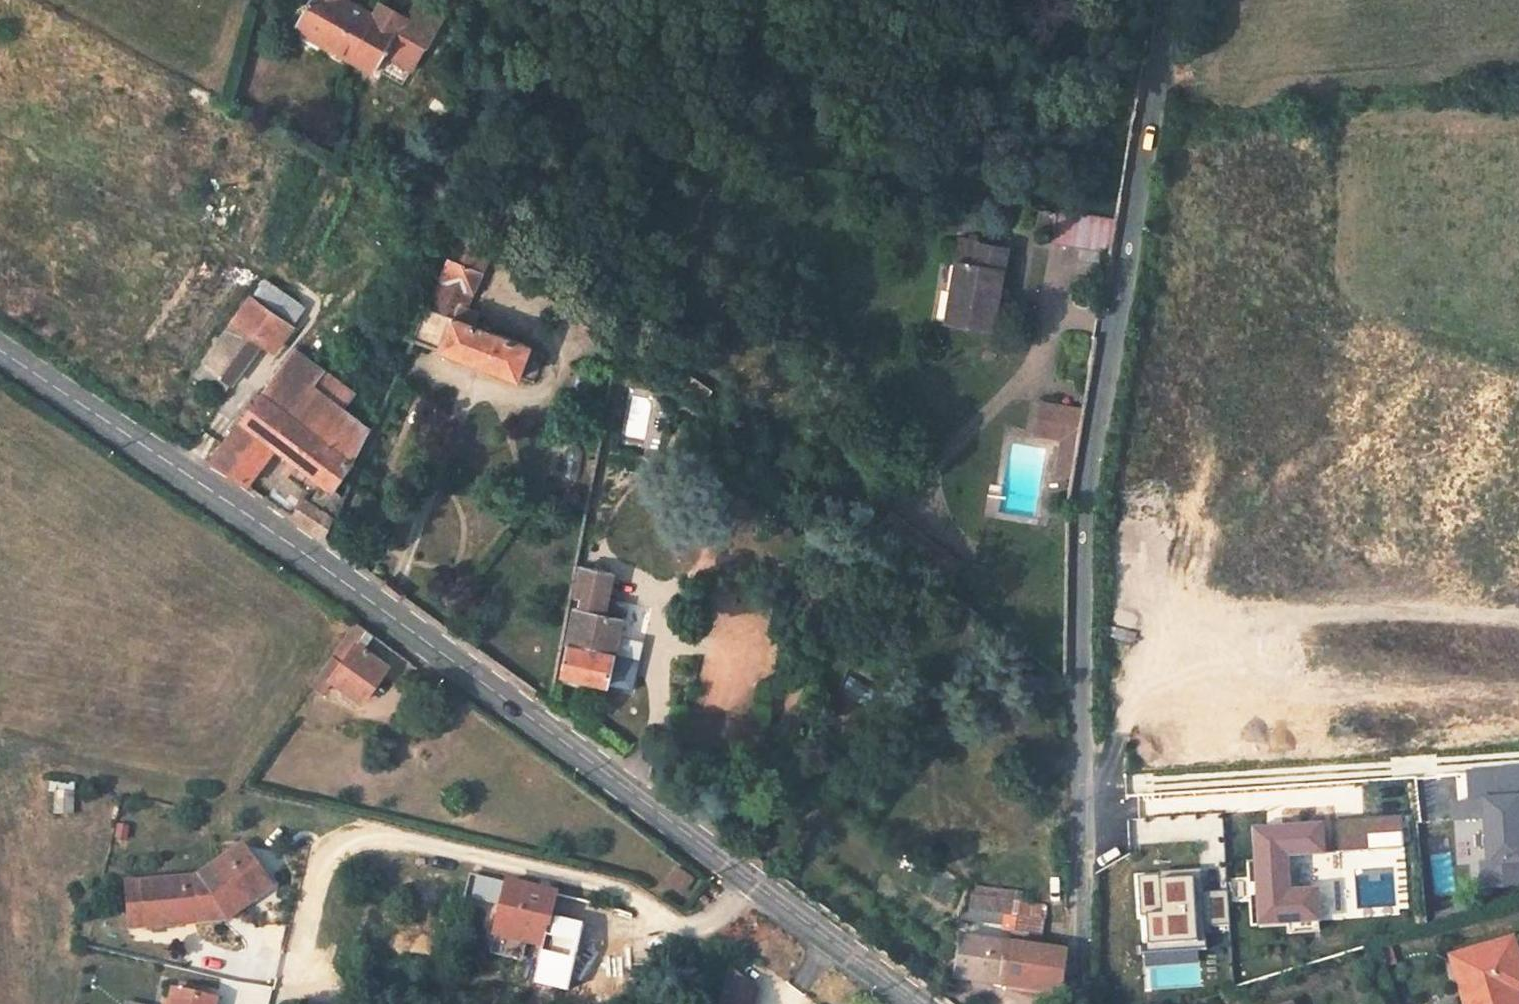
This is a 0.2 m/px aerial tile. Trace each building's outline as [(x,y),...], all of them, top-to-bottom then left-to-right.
[(296,27),(351,57),(374,16),(343,0),(310,0),(296,27)] [(408,67),(429,31),(380,4),(374,16),(351,57),(374,70),(384,53),(408,67)] [(1118,217),(1058,208),(1057,214),(1116,224),(1118,217)] [(1039,211),(1036,229),(1052,232),(1051,241),(1080,246),(1103,251),(1112,251),(1116,224),(1057,214),(1039,211)] [(473,291),(490,253),(460,231),(458,231),(438,277),(473,291)] [(998,287),(1006,248),(960,239),(951,290),(955,291),(950,321),(990,329),(996,297),(998,287)] [(1080,246),(1078,259),(1101,263),(1103,251),(1080,246)] [(467,304),(473,291),(438,277),(428,303),(455,313),(460,301),(467,304)] [(1007,299),(1009,289),(998,287),(996,297),(1007,299)] [(274,350),(291,327),(250,298),(205,361),(233,381),(262,342),(274,350)] [(517,378),(529,346),(473,324),(479,309),(467,304),(460,301),(455,313),(428,303),(413,338),(517,378)] [(341,406),(352,390),(296,350),(243,420),(272,442),(327,484),(312,504),(305,499),(293,517),(323,537),(342,495),(333,488),(353,460),(369,428),(341,406)] [(222,395),(233,381),(205,361),(195,375),(222,395)] [(1085,410),(1040,403),(1035,433),(1062,439),(1079,442),(1085,410)] [(243,420),(228,440),(257,462),(272,442),(243,420)] [(1062,439),(1057,473),(1073,476),(1079,442),(1062,439)] [(242,482),(257,462),(228,440),(212,462),(242,482)] [(577,480),(583,453),(580,447),(576,445),(572,445),(567,448),(566,451),(562,474),(563,476),(565,479),(569,481),(575,481),(577,480)] [(580,497),(578,491),(571,489),(566,494),(569,500),(576,502),(580,497)] [(793,536),(787,522),(777,526),(784,540),(793,536)] [(606,684),(622,619),(604,615),(611,577),(575,569),(570,595),(582,597),(580,609),(576,608),(563,674),(606,684)] [(331,681),(362,703),(387,668),(364,650),(373,637),(353,623),(311,684),(322,692),(331,681)] [(1496,772),(1498,800),(1485,802),(1485,818),(1489,865),(1518,863),(1518,823),(1517,801),(1518,800),(1518,770),(1496,772)] [(1485,802),(1453,804),(1454,820),(1485,818),(1485,802)] [(1197,936),(1241,935),(1241,913),(1241,845),(1197,845),(1197,936)] [(271,885),(241,846),(193,878),(142,884),(144,926),(225,919),(271,885)] [(463,891),(480,895),(483,883),(465,880),(463,891)] [(496,934),(543,945),(555,896),(507,884),(507,888),(483,883),(480,895),(503,901),(496,934)] [(142,884),(127,885),(130,928),(144,926),(142,884)] [(703,905),(709,897),(702,892),(696,900),(703,905)] [(1018,914),(1045,918),(1047,907),(1014,902),(1012,913),(1018,914)] [(1256,913),(1241,913),(1241,935),(1241,944),(1255,945),(1256,913)] [(1066,952),(1040,947),(1045,918),(1018,914),(1014,943),(964,936),(958,973),(1009,985),(1062,992),(1066,952)] [(1518,968),(1512,940),(1468,953),(1470,962),(1457,967),(1462,983),(1466,982),(1471,996),(1466,998),(1468,1003),(1517,1003),(1513,989),(1508,971),(1518,968)] [(1468,953),(1454,957),(1457,967),(1470,962),(1468,953)] [(726,967),(716,1003),(749,1003),(753,988),(726,967)] [(1518,988),(1518,969),(1518,968),(1508,971),(1513,989),(1518,988)] [(1466,982),(1462,983),(1466,998),(1471,996),(1466,982)] [(215,999),(175,991),(172,1003),(214,1003),(215,999)]
